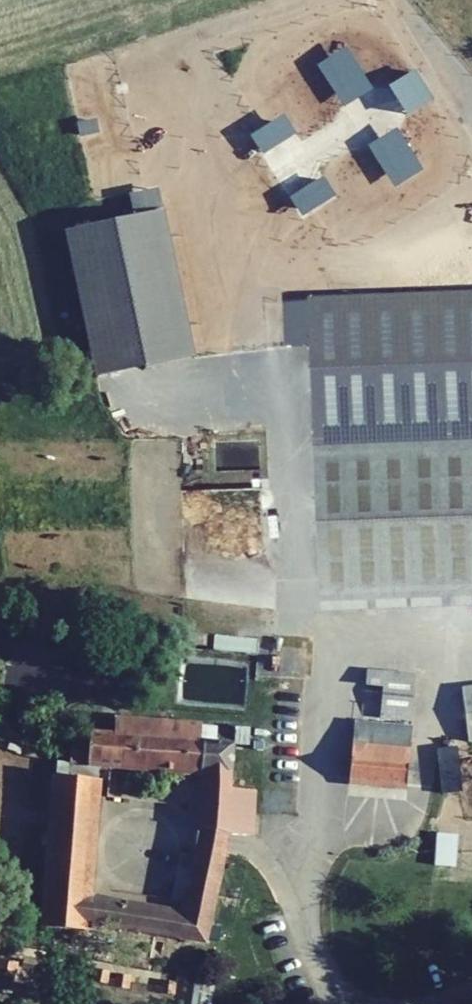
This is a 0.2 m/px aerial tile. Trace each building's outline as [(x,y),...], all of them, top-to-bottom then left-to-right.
[(89,380),(194,358),(163,213),(58,232),(89,380)] [(307,304),(320,617),(471,611),(471,298),(307,304)] [(378,670),(374,715),(404,718),(409,673),(378,670)] [(469,744),(471,743),(471,686),(462,688),(469,744)] [(65,741),(64,760),(197,769),(194,828),(219,830),(221,794),(225,739),(195,737),(196,723),(107,717),(106,731),(82,730),(82,741),(65,741)] [(348,721),(342,777),(399,783),(405,727),(348,721)] [(50,773),(38,925),(78,930),(79,922),(203,937),(217,851),(191,847),(181,909),(79,899),(87,776),(50,773)] [(221,794),(219,830),(250,831),(251,797),(221,794)] [(194,828),(191,847),(217,851),(219,830),(194,828)]
